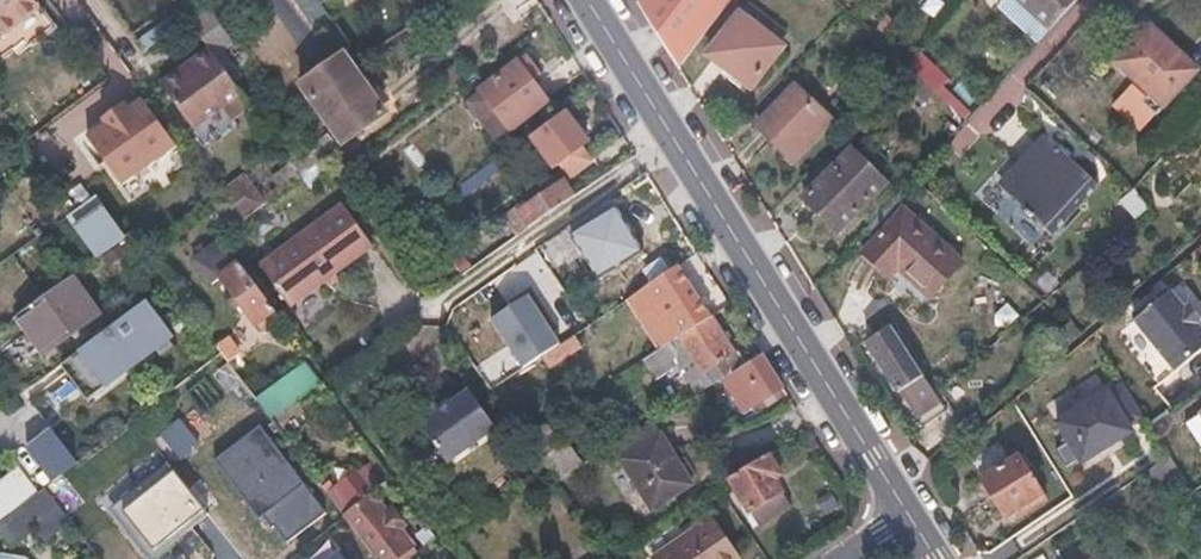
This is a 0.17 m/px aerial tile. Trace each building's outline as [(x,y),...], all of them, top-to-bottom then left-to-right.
[(37,9),(30,0),(0,0),(0,37),(37,9)] [(342,10),(357,0),(336,0),(342,10)] [(678,66),(729,0),(638,0),(637,1),(678,66)] [(1020,0),(1003,0),(1000,4),(1038,41),(1050,29),(1020,0)] [(1050,29),(1076,0),(1020,0),(1050,29)] [(740,10),(706,53),(752,88),(785,46),(740,10)] [(205,45),(225,71),(232,66),(221,51),(229,45),(206,13),(190,24),(205,45)] [(1150,24),(1115,61),(1163,106),(1198,69),(1150,24)] [(229,114),(247,102),(225,71),(205,45),(188,57),(192,64),(182,72),(177,65),(157,80),(189,124),(220,102),(229,114)] [(342,53),(300,85),(346,147),(388,117),(342,53)] [(886,66),(899,78),(912,66),(910,65),(899,53),(886,66)] [(188,57),(177,65),(182,72),(192,64),(188,57)] [(541,77),(530,62),(521,68),(518,63),(465,102),(495,143),(547,104),(532,83),(541,77)] [(912,66),(899,78),(923,101),(935,88),(912,66)] [(103,90),(109,100),(119,94),(112,84),(103,90)] [(795,84),(758,123),(795,159),(833,120),(795,84)] [(178,146),(144,99),(130,109),(126,104),(105,120),(108,124),(91,137),(126,184),(178,146)] [(591,162),(587,158),(581,149),(589,144),(568,114),(533,138),(554,168),(562,162),(564,166),(571,176),(591,162)] [(1045,136),(1001,183),(1046,225),(1090,178),(1045,136)] [(852,148),(803,197),(838,232),(887,183),(852,148)] [(498,158),(459,187),(465,195),(504,166),(498,158)] [(50,184),(39,169),(25,179),(36,194),(50,184)] [(231,230),(268,202),(250,178),(213,206),(231,230)] [(500,216),(515,238),(576,196),(565,181),(530,205),(525,199),(500,216)] [(104,201),(72,213),(89,260),(122,248),(104,201)] [(270,259),(298,299),(373,246),(344,206),(270,259)] [(617,207),(572,232),(598,279),(643,253),(617,207)] [(862,253),(889,278),(897,269),(930,298),(964,261),(904,207),(862,253)] [(268,319),(277,312),(222,237),(197,254),(214,278),(219,275),(261,333),(272,324),(268,319)] [(680,335),(710,316),(678,267),(630,299),(641,317),(657,305),(667,321),(670,319),(680,335)] [(74,277),(16,318),(44,355),(101,313),(74,277)] [(1137,319),(1179,370),(1200,352),(1200,322),(1173,288),(1137,319)] [(532,297),(492,322),(525,375),(562,349),(532,297)] [(169,333),(143,298),(77,348),(104,383),(169,333)] [(637,319),(641,317),(630,299),(625,301),(637,319)] [(657,305),(641,317),(637,319),(657,350),(680,335),(670,319),(667,321),(657,305)] [(722,379),(743,366),(710,316),(680,335),(657,350),(645,358),(655,373),(679,357),(690,375),(695,373),(705,389),(709,387),(722,379)] [(900,388),(923,374),(892,324),(868,339),(900,388)] [(221,352),(228,362),(241,352),(229,335),(216,345),(221,352)] [(237,374),(228,362),(221,352),(208,362),(225,383),(237,374)] [(743,366),(722,379),(743,412),(781,389),(759,355),(743,366)] [(255,398),(268,415),(297,393),(285,377),(255,398)] [(1146,415),(1125,381),(1110,391),(1109,389),(1059,421),(1084,461),(1134,430),(1131,424),(1146,415)] [(453,402),(438,413),(421,425),(447,463),(496,430),(470,391),(453,402)] [(434,408),(438,413),(453,402),(450,398),(434,408)] [(557,481),(583,465),(551,418),(525,435),(550,471),(557,481)] [(613,446),(619,457),(661,432),(655,421),(613,446)] [(259,424),(215,457),(259,516),(262,514),(303,484),(259,424)] [(77,462),(51,428),(27,447),(53,481),(77,462)] [(661,432),(619,457),(649,510),(691,485),(661,432)] [(131,467),(139,460),(133,453),(125,459),(131,467)] [(769,454),(729,479),(758,530),(791,510),(774,481),(781,477),(769,454)] [(983,477),(1005,515),(1043,493),(1020,455),(983,477)] [(1158,495),(1184,477),(1171,455),(1144,473),(1158,495)] [(124,507),(156,482),(146,469),(139,460),(131,467),(125,459),(101,477),(124,507)] [(146,469),(156,482),(161,489),(171,481),(156,461),(146,469)] [(39,491),(20,466),(0,482),(0,521),(39,491)] [(303,484),(262,514),(271,526),(274,523),(287,541),(325,513),(303,484)] [(69,521),(44,488),(39,491),(0,521),(0,530),(11,544),(34,526),(45,540),(69,521)] [(413,545),(374,494),(343,515),(376,558),(395,558),(413,545)] [(711,519),(652,558),(737,558),(711,519)] [(413,545),(395,558),(406,558),(417,550),(413,545)]
